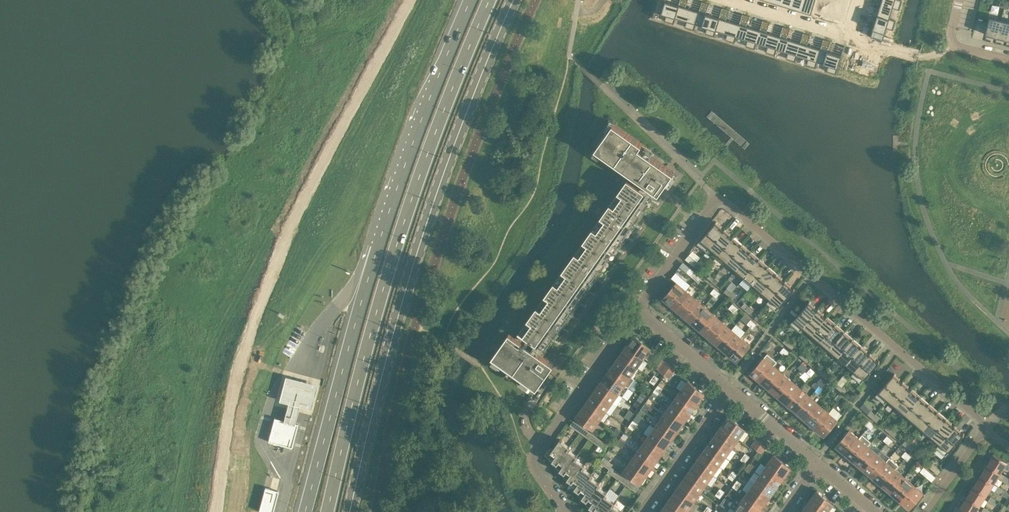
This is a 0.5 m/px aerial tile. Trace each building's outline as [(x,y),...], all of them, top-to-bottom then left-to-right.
[(655,10),(666,14),(664,20),(674,23),(676,17),(675,17),(679,5),(679,4),(669,1),(665,0),(658,0),(655,10)] [(675,17),(676,17),(687,20),(685,27),(694,29),(696,23),(699,11),(689,7),(686,6),(688,0),(680,0),(679,4),(679,5),(675,17)] [(790,7),(800,10),(803,0),(792,0),(790,7)] [(800,10),(811,14),(815,0),(803,0),(800,10)] [(868,13),(877,16),(877,15),(889,19),(889,18),(893,8),(899,10),(902,0),(882,0),(880,5),(879,9),(870,6),(868,13)] [(699,11),(696,23),(707,26),(705,33),(714,36),(717,29),(716,29),(720,17),(719,17),(709,14),(709,13),(706,13),(709,3),(702,1),(699,11)] [(720,17),(716,29),(717,29),(727,33),(725,39),(735,42),(737,36),(736,35),(740,23),(739,23),(729,20),(726,19),(729,9),(722,7),(719,17),(720,17)] [(740,23),(736,35),(737,36),(748,39),(746,45),(755,48),(757,42),(756,42),(760,30),(760,29),(750,26),(747,25),(749,16),(742,14),(739,23),(740,23)] [(863,26),(861,33),(883,40),(887,28),(893,30),(896,20),(889,18),(889,19),(877,15),(877,16),(874,26),(873,29),(863,26)] [(986,34),(997,37),(1001,19),(990,17),(986,34)] [(1008,31),(1008,21),(1001,19),(997,37),(1007,39),(1008,31)] [(760,30),(756,42),(757,42),(768,45),(766,52),(775,55),(777,48),(780,36),(770,33),(770,32),(767,31),(770,22),(763,20),(760,29),(760,30)] [(780,36),(777,48),(788,52),(786,58),(795,61),(797,55),(797,54),(801,42),(800,42),(790,39),(787,38),(790,28),(783,26),(780,36)] [(801,42),(797,54),(797,55),(808,58),(806,64),(816,67),(818,61),(817,61),(821,48),(820,48),(810,45),(807,44),(810,35),(803,33),(800,42),(801,42)] [(821,48),(817,61),(818,61),(829,64),(827,71),(836,73),(842,55),(831,51),(827,50),(830,41),(823,39),(820,48),(821,48)] [(533,394),(549,371),(554,364),(543,357),(664,186),(668,190),(679,175),(649,154),(652,150),(609,119),(591,145),(631,173),(515,337),(509,333),(488,362),(533,394)] [(707,251),(710,248),(710,247),(724,230),(721,227),(722,226),(716,221),(697,243),(707,251)] [(710,247),(710,248),(718,254),(733,238),(732,237),(729,235),(730,233),(725,228),(724,230),(710,247)] [(718,254),(727,262),(742,244),(733,236),(732,237),(733,238),(718,254)] [(736,269),(751,251),(742,244),(727,262),(736,269)] [(760,258),(751,251),(736,269),(744,277),(760,258)] [(698,262),(689,254),(685,259),(694,266),(697,263),(698,262)] [(744,277),(739,283),(748,290),(753,284),(768,266),(760,258),(744,277)] [(768,266),(753,284),(762,291),(777,273),(768,266)] [(699,275),(690,267),(686,271),(695,279),(699,275)] [(782,278),(777,273),(762,291),(770,299),(784,282),(781,279),(782,278)] [(770,299),(767,302),(776,310),(795,288),(794,288),(793,289),(790,286),(791,285),(785,280),(784,282),(770,299)] [(672,306),(686,290),(676,282),(663,298),(672,306)] [(686,290),(672,306),(682,314),(695,298),(686,290)] [(695,298),(682,314),(691,321),(704,306),(695,298)] [(800,331),(803,327),(817,310),(817,309),(814,307),(815,306),(809,301),(791,323),(800,331)] [(704,306),(691,321),(700,329),(713,313),(704,306)] [(803,327),(812,334),(826,317),(823,314),(824,313),(818,308),(817,309),(817,310),(803,327)] [(713,313),(700,329),(709,337),(722,321),(713,313)] [(826,317),(812,334),(820,342),(836,323),(827,316),(826,317)] [(722,321),(709,337),(718,345),(732,329),(722,321)] [(836,323),(820,342),(829,349),(845,331),(836,323)] [(732,329),(718,345),(727,353),(741,337),(732,329)] [(845,331),(829,349),(838,356),(853,338),(845,331)] [(635,335),(626,346),(643,358),(651,348),(635,334),(635,335)] [(741,337),(727,353),(737,361),(750,345),(741,337)] [(853,338),(838,356),(846,364),(862,346),(853,338)] [(626,346),(620,355),(637,367),(643,358),(626,346)] [(846,364),(855,371),(869,354),(866,351),(867,350),(862,346),(846,364)] [(773,365),(774,365),(777,361),(767,353),(751,373),(760,381),(773,365)] [(855,371),(851,375),(861,383),(880,361),(879,360),(878,361),(875,359),(876,357),(870,353),(869,354),(855,371)] [(620,355),(614,364),(631,376),(637,367),(620,355)] [(614,364),(608,373),(624,385),(628,387),(635,379),(631,376),(614,364)] [(769,388),(783,373),(774,365),(773,365),(760,381),(769,388)] [(608,373),(601,381),(618,393),(622,396),(628,387),(624,385),(608,373)] [(778,396),(792,380),(783,373),(769,388),(778,396)] [(885,403),(888,400),(888,399),(902,382),(899,379),(900,378),(894,373),(875,395),(885,403)] [(317,387),(285,379),(278,404),(310,412),(317,387)] [(688,380),(680,392),(697,404),(704,394),(688,380)] [(787,404),(801,388),(792,380),(778,396),(787,404)] [(601,381),(595,390),(612,402),(618,393),(601,381)] [(888,399),(888,400),(896,407),(912,388),(911,388),(910,389),(907,387),(909,385),(903,381),(902,382),(888,399)] [(797,412),(810,396),(801,388),(787,404),(797,412)] [(905,414),(921,396),(912,388),(896,407),(905,414)] [(595,390),(589,399),(606,411),(612,402),(595,390)] [(680,392),(674,401),(691,413),(697,404),(680,392)] [(637,398),(633,404),(638,408),(642,402),(644,399),(639,395),(637,398)] [(810,396),(797,412),(806,420),(819,404),(810,396)] [(914,421),(929,403),(921,396),(905,414),(914,421)] [(668,397),(662,405),(667,409),(684,422),(691,413),(674,401),(673,401),(668,397)] [(589,399),(582,408),(599,420),(606,411),(589,399)] [(922,429),(938,411),(929,403),(914,421),(922,429)] [(819,404),(806,420),(815,427),(828,412),(819,404)] [(582,408),(576,417),(593,429),(599,420),(582,408)] [(667,409),(661,418),(678,430),(684,422),(667,409)] [(931,436),(947,418),(938,411),(922,429),(931,436)] [(828,412),(815,427),(824,435),(838,420),(828,412)] [(729,415),(721,427),(738,439),(745,429),(729,415)] [(274,418),(268,441),(275,443),(276,443),(284,445),(291,447),(297,424),(274,418)] [(661,418),(655,427),(672,439),(678,430),(661,418)] [(947,418),(931,436),(939,443),(940,444),(954,427),(954,426),(951,424),(952,422),(947,418)] [(940,444),(939,443),(936,447),(946,455),(965,433),(964,432),(962,434),(959,431),(961,430),(955,425),(954,426),(954,427),(940,444)] [(580,432),(586,436),(589,431),(583,427),(580,432)] [(655,427),(648,436),(665,448),(672,439),(655,427)] [(721,427),(715,436),(731,448),(738,439),(721,427)] [(836,445),(845,453),(859,438),(849,430),(836,445)] [(586,436),(592,441),(596,436),(589,431),(586,436)] [(855,461),(868,445),(871,441),(862,434),(859,438),(845,453),(855,461)] [(592,441),(599,445),(602,440),(596,436),(592,441)] [(648,436),(642,445),(659,457),(665,448),(648,436)] [(715,436),(708,445),(725,457),(731,448),(715,436)] [(755,448),(760,441),(756,438),(752,445),(755,448)] [(544,454),(557,463),(568,448),(568,449),(570,446),(560,439),(553,449),(550,447),(544,454)] [(602,440),(599,445),(605,449),(608,445),(602,440)] [(642,445),(636,453),(653,465),(659,457),(642,445)] [(708,445),(702,454),(719,466),(725,457),(708,445)] [(864,469),(877,453),(868,445),(855,461),(864,469)] [(577,455),(568,449),(568,448),(557,463),(555,466),(564,472),(564,473),(575,458),(577,455)] [(636,453),(630,462),(647,474),(653,465),(636,453)] [(873,477),(886,461),(877,453),(864,469),(873,477)] [(702,454),(696,462),(713,474),(719,466),(702,454)] [(774,454),(766,465),(783,478),(791,467),(774,454)] [(995,454),(988,465),(1000,473),(1007,462),(995,454)] [(609,469),(611,467),(612,464),(608,461),(609,460),(604,457),(600,462),(609,469)] [(882,485),(895,469),(899,465),(889,457),(886,461),(873,477),(882,485)] [(562,475),(572,482),(583,467),(585,464),(575,458),(564,473),(564,472),(562,475)] [(630,462),(623,471),(640,483),(647,474),(630,462)] [(696,462),(689,471),(706,483),(713,474),(696,462)] [(938,475),(942,470),(933,462),(929,467),(938,475)] [(766,465),(760,474),(777,487),(783,478),(766,465)] [(994,483),(1000,473),(988,465),(981,475),(994,483)] [(570,484),(579,491),(590,476),(592,474),(583,467),(572,482),(570,484)] [(607,471),(614,476),(617,471),(611,467),(609,469),(607,471)] [(895,469),(882,485),(891,492),(904,477),(895,469)] [(936,477),(927,469),(923,474),(932,481),(936,477)] [(614,476),(620,480),(624,475),(617,471),(614,476)] [(689,471),(683,480),(700,492),(706,483),(689,471)] [(760,474),(754,483),(771,495),(777,487),(760,474)] [(630,479),(624,475),(620,480),(626,484),(630,479)] [(981,475),(974,486),(987,494),(994,483),(981,475)] [(1004,475),(1001,480),(1007,484),(1008,481),(1008,478),(1004,475)] [(600,483),(590,476),(579,491),(577,493),(586,500),(587,500),(597,485),(598,486),(600,483)] [(904,477),(891,492),(900,500),(914,484),(904,477)] [(683,480),(677,489),(694,501),(700,492),(683,480)] [(754,483),(747,492),(764,504),(771,495),(754,483)] [(914,484),(900,500),(910,508),(923,492),(914,484)] [(585,503),(594,509),(605,495),(607,492),(598,486),(597,485),(587,500),(586,500),(585,503)] [(994,490),(1001,494),(1004,489),(997,485),(994,490)] [(980,504),(987,494),(974,486),(968,496),(980,504)] [(263,511),(264,511),(272,511),(278,491),(271,489),(265,487),(259,511),(263,511)] [(677,489),(671,497),(688,509),(694,501),(677,489)] [(809,502),(823,511),(827,511),(833,504),(817,490),(809,502)] [(741,501),(757,511),(759,511),(764,504),(747,492),(741,501)] [(592,511),(606,511),(612,504),(613,504),(614,501),(605,495),(594,509),(592,511)] [(961,507),(969,511),(975,511),(980,504),(968,496),(961,507)] [(998,500),(991,496),(987,501),(994,505),(998,500)] [(665,506),(673,511),(686,511),(688,509),(671,497),(665,506)] [(735,510),(738,511),(757,511),(741,501),(735,510)] [(802,511),(804,511),(823,511),(809,502),(802,511)] [(613,504),(612,504),(606,511),(621,511),(622,511),(613,504)]
